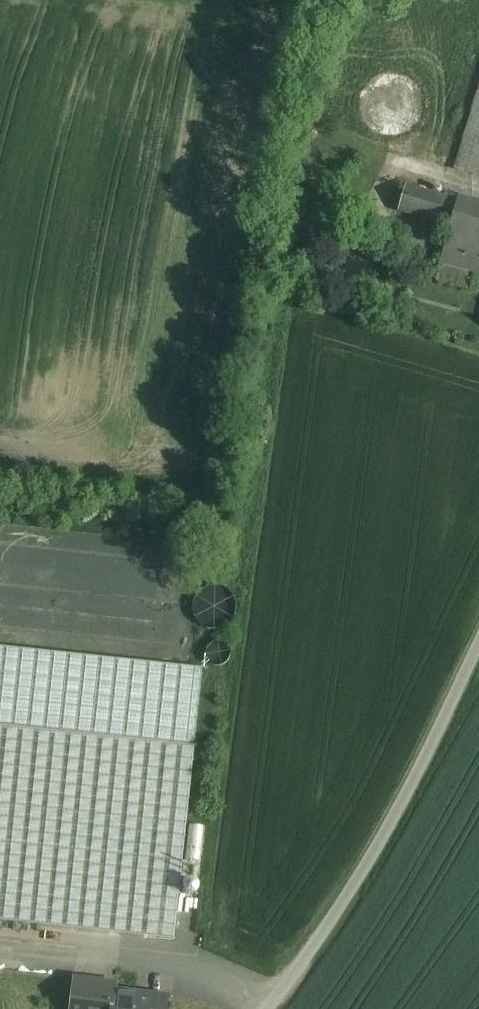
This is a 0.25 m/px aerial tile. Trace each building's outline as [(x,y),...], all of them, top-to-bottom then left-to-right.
[(383,73),(374,77),(366,85),(361,94),(360,105),(362,115),(367,124),(375,132),(385,136),(396,136),(406,133),(415,127),(421,119),(424,109),(424,98),(420,88),(413,80),(404,74),(394,72),(383,73)] [(458,158),(454,172),(478,180),(478,87),(458,158)] [(450,228),(457,200),(405,186),(398,215),(450,228)] [(457,198),(457,200),(450,228),(440,267),(471,275),(478,277),(478,203),(457,198)] [(471,275),(440,267),(439,271),(437,281),(468,289),(471,275)] [(193,614),(197,622),(204,627),(212,630),(221,629),(229,625),(234,618),(237,610),(237,602),(233,594),(227,589),(219,585),(211,585),(202,588),(195,595),(192,604),(193,614)] [(206,658),(208,662),(213,665),(218,666),(223,665),(227,662),(230,658),(231,653),(230,648),(228,644),(224,641),(219,640),(214,640),(209,643),(206,647),(205,652),(206,658)] [(194,746),(202,668),(176,665),(0,647),(0,726),(194,746)] [(174,939),(194,746),(0,726),(0,922),(174,939)] [(204,849),(205,824),(191,824),(190,849),(204,849)] [(185,889),(187,892),(189,893),(191,894),(194,894),(196,893),(198,891),(199,888),(198,885),(197,882),(194,880),(191,880),(189,881),(187,882),(185,884),(185,887),(185,889)] [(75,980),(72,1008),(111,1008),(113,991),(115,991),(116,985),(75,980)] [(113,991),(111,1008),(167,1008),(167,1002),(137,999),(137,993),(115,991),(113,991)]
